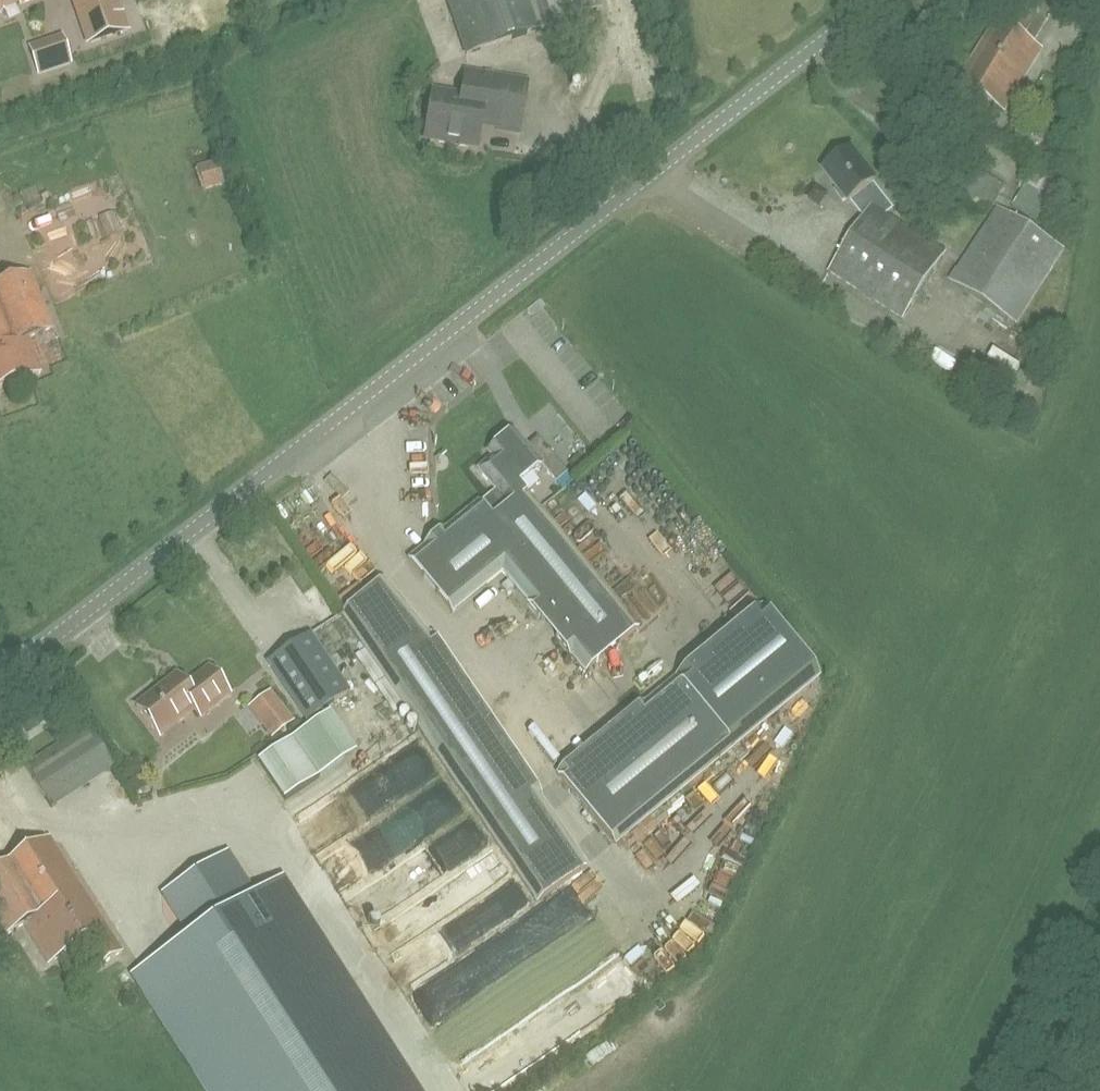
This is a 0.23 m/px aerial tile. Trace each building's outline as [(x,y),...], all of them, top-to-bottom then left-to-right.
[(32,0),(0,0),(0,11),(32,0)] [(127,30),(117,0),(72,0),(75,8),(79,6),(91,42),(127,30)] [(465,54),(600,7),(597,0),(446,0),(465,54)] [(1000,106),(1035,50),(998,27),(962,85),(1000,106)] [(47,46),(31,52),(39,74),(55,69),(47,46)] [(527,82),(467,72),(466,72),(461,97),(432,92),(424,141),(477,149),(481,128),(518,135),(527,82)] [(901,321),(945,253),(885,214),(892,209),(873,184),(875,183),(850,151),(824,172),(837,189),(834,191),(842,202),(845,200),(848,204),(851,202),(864,219),(828,273),(901,321)] [(1011,208),(1056,237),(1063,227),(1052,220),(1058,211),(1024,189),(1011,208)] [(1016,325),(1063,251),(996,208),(949,282),(1016,325)] [(115,224),(32,258),(44,287),(127,253),(115,224)] [(51,328),(30,275),(0,287),(0,386),(38,371),(25,339),(51,328)] [(494,490),(478,504),(490,519),(522,492),(519,488),(544,468),(554,481),(566,471),(536,436),(525,445),(512,429),(486,450),(491,456),(476,468),(494,490)] [(607,501),(621,504),(624,487),(610,485),(607,501)] [(490,519),(478,504),(476,502),(408,559),(451,611),(501,569),(584,669),(637,626),(524,490),(522,492),(490,519)] [(658,559),(669,548),(621,503),(610,515),(658,559)] [(701,537),(685,543),(690,557),(706,550),(701,537)] [(734,622),(740,632),(754,622),(746,612),(760,601),(737,570),(722,581),(739,604),(718,619),(725,629),(734,622)] [(341,614),(535,901),(586,866),(429,636),(383,580),(341,614)] [(770,608),(757,619),(771,636),(784,626),(770,608)] [(307,635),(268,661),(307,719),(345,693),(307,635)] [(764,637),(742,648),(748,661),(767,652),(782,681),(803,671),(786,636),(768,645),(764,637)] [(199,715),(228,692),(207,666),(184,685),(175,674),(135,706),(158,735),(193,707),(199,715)] [(614,843),(733,746),(676,675),(557,773),(614,843)] [(248,706),(272,736),(292,720),(269,690),(248,706)] [(350,749),(327,714),(257,761),(280,796),(350,749)] [(85,725),(24,767),(51,808),(113,766),(85,725)] [(119,953),(48,839),(0,869),(0,938),(22,924),(47,964),(82,940),(99,966),(119,953)] [(241,879),(225,870),(207,869),(185,883),(178,900),(179,918),(192,940),(135,975),(208,1090),(412,1090),(282,883),(254,900),(241,879)] [(396,970),(407,963),(402,955),(418,944),(406,927),(386,940),(395,953),(388,957),(396,970)]
